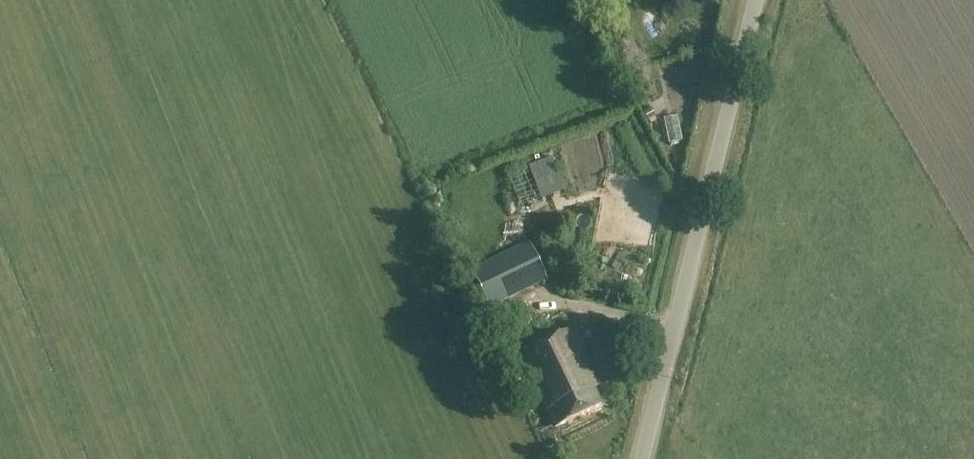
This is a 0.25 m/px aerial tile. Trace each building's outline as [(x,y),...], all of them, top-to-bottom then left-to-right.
[(565,193),(552,158),(506,175),(519,210),(565,193)] [(547,280),(530,243),(470,271),(487,307),(547,280)] [(601,385),(574,329),(521,355),(556,427),(602,405),(594,388),(601,385)] [(617,371),(600,339),(587,345),(604,378),(617,371)]
